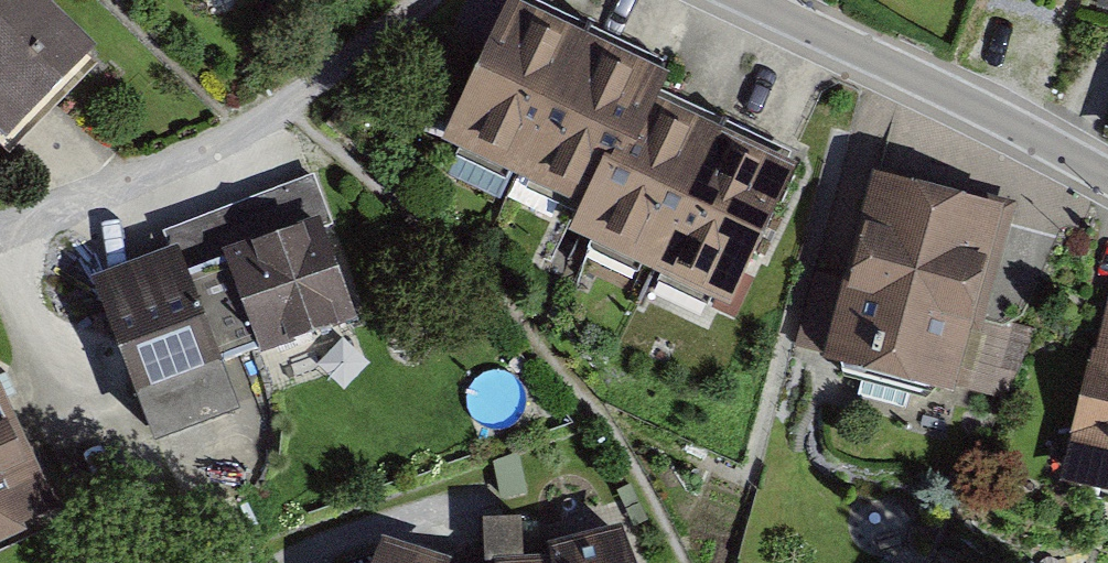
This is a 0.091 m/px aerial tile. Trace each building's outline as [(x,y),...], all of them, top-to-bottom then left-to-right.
[(34,0),(0,0),(0,135),(86,54),(34,0)] [(491,0),(490,0),(426,135),(564,200),(548,235),(710,310),(779,164),(639,99),(651,74),(491,0)] [(1107,10),(1107,0),(1080,0),(1107,10)] [(986,211),(862,172),(802,363),(926,401),(986,211)] [(224,264),(318,230),(320,235),(334,230),(315,179),(161,235),(169,256),(180,285),(187,282),(225,268),(224,264)] [(225,268),(262,368),(356,333),(320,235),(318,230),(224,264),(225,268)] [(91,289),(156,459),(240,428),(187,282),(180,285),(169,256),(91,289)] [(1103,285),(1052,488),(1107,502),(1107,286),(1103,285)] [(46,510),(0,408),(0,530),(46,510)] [(384,545),(376,562),(441,562),(384,545)] [(636,552),(576,562),(640,562),(636,552)]
